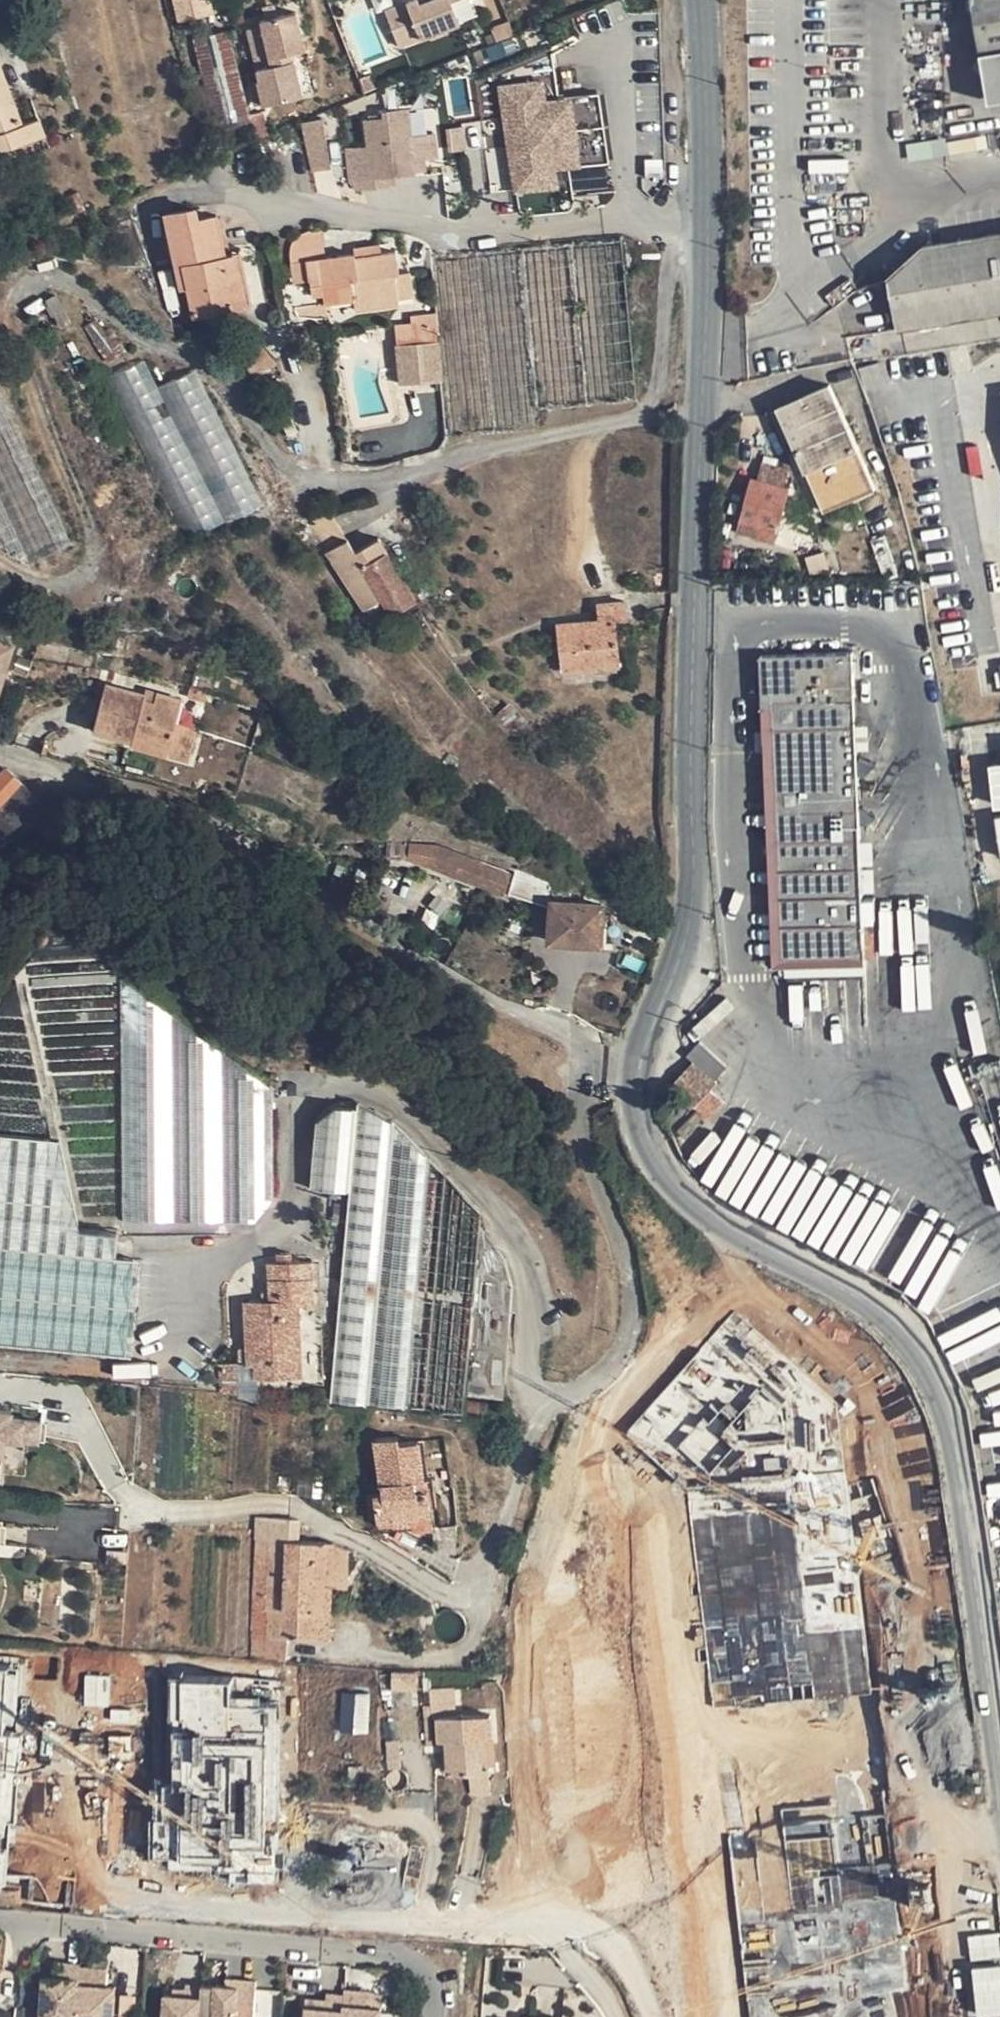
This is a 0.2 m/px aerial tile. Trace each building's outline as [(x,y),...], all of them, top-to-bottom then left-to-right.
[(182,20),(213,13),(210,0),(177,0),(182,20)] [(386,10),(401,45),(461,20),(452,0),(426,0),(421,2),(420,0),(409,0),(386,10)] [(990,101),(999,100),(999,0),(972,0),(990,101)] [(262,27),(248,30),(261,79),(257,79),(264,104),(305,93),(296,60),(291,61),(289,52),(304,48),(295,11),(260,20),(262,27)] [(227,34),(196,41),(219,129),(250,121),(227,34)] [(44,135),(38,119),(23,125),(0,69),(0,153),(44,135)] [(546,73),(493,81),(504,197),(563,191),(561,170),(608,165),(603,97),(549,101),(546,73)] [(371,147),(351,149),(355,181),(364,189),(382,187),(380,175),(395,173),(427,170),(425,158),(438,156),(435,134),(411,137),(408,114),(390,116),(390,121),(369,124),(371,147)] [(44,135),(0,153),(0,161),(2,166),(49,147),(44,135)] [(331,144),(311,146),(314,172),(334,170),(331,144)] [(395,173),(380,175),(382,187),(397,186),(395,173)] [(235,283),(227,254),(221,256),(211,216),(190,221),(188,211),(160,218),(178,291),(187,290),(194,318),(233,307),(227,285),(235,283)] [(322,244),(320,231),(312,232),(306,235),(300,240),(297,246),(322,244)] [(895,330),(999,312),(999,231),(921,244),(885,276),(895,330)] [(324,259),(322,244),(297,246),(296,249),(297,263),(318,260),(324,259)] [(354,250),(355,255),(355,259),(379,256),(378,246),(354,250)] [(237,252),(227,254),(235,283),(227,285),(233,307),(250,303),(237,252)] [(397,254),(379,256),(355,259),(358,275),(352,277),(354,301),(357,313),(400,307),(399,304),(397,278),(400,277),(397,254)] [(355,259),(355,255),(324,259),(318,260),(324,302),(324,304),(354,301),(352,277),(358,275),(355,259)] [(301,306),(324,302),(318,260),(297,263),(299,286),(301,306)] [(412,276),(400,277),(397,278),(399,304),(414,302),(412,276)] [(414,329),(396,331),(398,349),(440,343),(437,319),(414,322),(414,329)] [(258,340),(238,353),(255,379),(276,365),(258,340)] [(132,353),(122,357),(127,369),(137,365),(132,353)] [(14,566),(70,542),(0,380),(0,532),(14,566)] [(780,407),(825,511),(875,488),(830,386),(780,407)] [(784,486),(789,470),(764,463),(760,479),(754,478),(738,532),(774,542),(789,488),(784,486)] [(309,525),(328,553),(347,542),(329,513),(309,525)] [(347,542),(328,553),(366,612),(383,602),(391,614),(414,601),(386,554),(387,552),(380,540),(356,554),(347,542)] [(596,603),(597,620),(557,623),(562,673),(620,668),(615,622),(625,621),(624,601),(596,603)] [(0,644),(0,684),(12,648),(0,644)] [(851,653),(807,654),(760,656),(763,701),(775,700),(786,953),(864,949),(851,653)] [(105,688),(93,728),(132,740),(131,744),(188,761),(197,730),(176,724),(183,701),(145,691),(143,698),(105,688)] [(8,767),(0,775),(0,804),(23,784),(8,767)] [(512,868),(508,875),(438,850),(431,868),(502,895),(551,910),(549,942),(601,946),(604,906),(555,901),(559,884),(512,868)] [(93,956),(54,960),(76,1147),(115,1143),(93,956)] [(269,1201),(271,1088),(125,973),(120,1221),(246,1223),(269,1201)] [(693,1062),(684,1071),(707,1092),(710,1089),(718,1081),(716,1078),(726,1067),(700,1043),(687,1056),(693,1062)] [(673,1086),(693,1104),(695,1106),(707,1092),(684,1071),(673,1086)] [(721,1098),(710,1089),(707,1092),(695,1106),(700,1111),(708,1103),(716,1099),(721,1098)] [(724,1101),(721,1098),(716,1099),(708,1103),(700,1111),(707,1118),(724,1101)] [(497,1412),(506,1300),(499,1271),(475,1238),(477,1222),(390,1130),(353,1109),(342,1110),(334,1113),(314,1130),(306,1196),(345,1200),(321,1400),(497,1412)] [(120,1234),(82,1231),(67,1158),(0,1154),(0,1350),(134,1358),(140,1260),(118,1259),(120,1234)] [(316,1391),(314,1302),(306,1302),(305,1269),(285,1270),(285,1260),(274,1260),(275,1270),(264,1270),(265,1311),(239,1311),(240,1370),(247,1370),(247,1383),(293,1382),(293,1392),(316,1391)] [(314,1302),(313,1269),(305,1269),(306,1302),(314,1302)] [(847,1343),(845,1335),(842,1326),(834,1328),(818,1332),(813,1316),(730,1343),(813,1599),(944,1583),(940,1544),(935,1520),(877,1367),(866,1337),(852,1341),(847,1343)] [(237,1395),(235,1364),(219,1365),(220,1390),(221,1395),(237,1395)] [(37,1423),(8,1420),(9,1413),(0,1412),(0,1455),(2,1440),(35,1442),(37,1423)] [(45,1423),(37,1423),(35,1442),(43,1443),(45,1423)] [(397,1439),(373,1443),(380,1496),(373,1497),(377,1524),(393,1522),(394,1528),(414,1525),(413,1516),(431,1514),(428,1489),(423,1490),(417,1443),(398,1446),(397,1439)] [(315,1611),(322,1612),(325,1543),(271,1541),(266,1638),(313,1640),(315,1611)] [(619,1541),(609,1542),(610,1557),(620,1556),(619,1541)] [(322,1612),(330,1612),(333,1544),(325,1543),(322,1612)] [(930,1605),(810,1617),(833,1818),(955,1805),(930,1605)] [(329,1641),(330,1612),(322,1612),(315,1611),(313,1640),(329,1641)] [(117,1657),(109,1782),(226,1789),(234,1666),(117,1657)] [(372,1730),(372,1690),(345,1690),(345,1730),(372,1730)] [(486,1740),(493,1739),(491,1717),(439,1719),(441,1743),(448,1743),(451,1776),(488,1774),(486,1740)] [(339,1878),(352,1881),(355,1868),(342,1865),(339,1878)] [(79,1964),(63,1963),(62,1978),(52,1977),(43,1977),(41,2008),(53,2008),(52,2016),(76,2016),(78,1967),(79,1964)] [(62,1978),(63,1963),(53,1963),(52,1977),(62,1978)] [(78,1967),(76,2016),(101,2016),(101,2013),(113,2014),(114,1995),(102,1994),(103,1984),(105,1984),(106,1968),(78,1967)] [(256,1979),(226,1978),(225,1984),(216,1983),(215,1993),(201,1992),(200,2013),(214,2014),(214,2016),(236,2016),(237,2008),(254,2009),(256,1979)] [(202,1984),(201,1992),(215,1993),(216,1983),(202,1982),(202,1984)] [(200,2013),(201,1992),(202,1984),(186,1983),(186,1988),(185,1994),(173,1993),(165,1993),(164,2016),(200,2016),(200,2013)] [(115,1985),(105,1984),(103,1984),(102,1994),(114,1995),(115,1985)] [(263,2016),(280,2016),(283,1989),(264,1987),(261,2016),(263,2016)] [(346,1992),(344,2016),(382,2016),(383,2005),(373,2004),(362,2003),(363,1989),(346,1988),(346,1992)] [(362,2003),(373,2004),(374,1993),(374,1990),(363,1989),(362,2003)] [(346,1992),(328,1991),(328,1998),(327,2005),(307,2004),(306,2016),(344,2016),(346,1992)] [(383,1994),(374,1993),(373,2004),(383,2005),(383,1994)] [(307,1996),(307,2004),(327,2005),(328,1998),(307,1996)] [(41,2008),(41,2016),(52,2016),(53,2008),(41,2008)]
